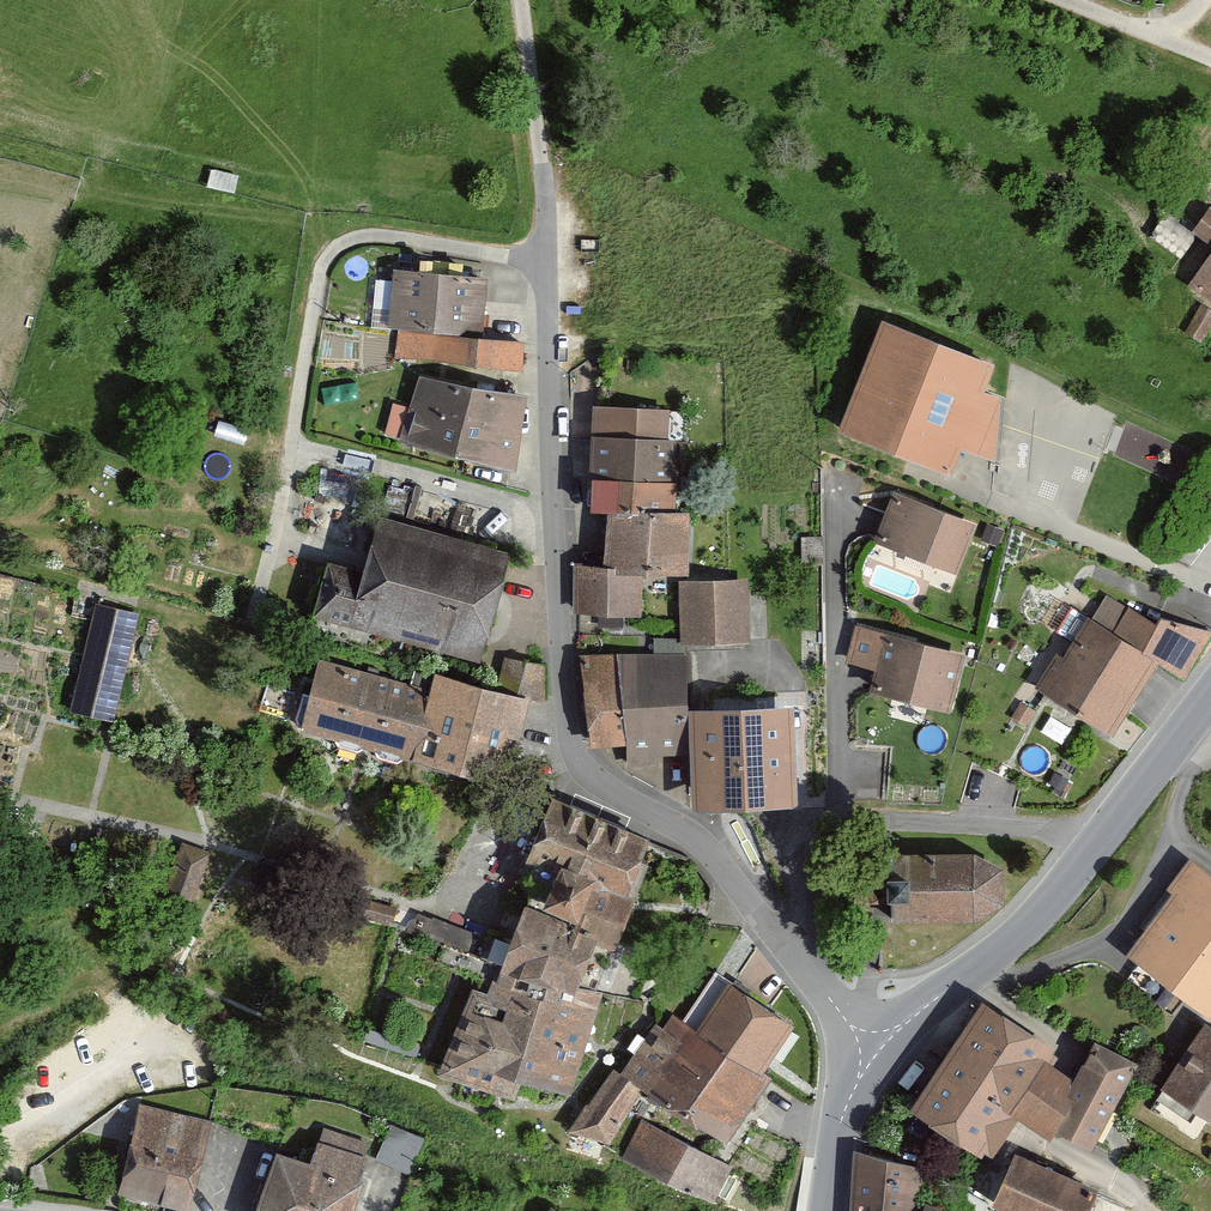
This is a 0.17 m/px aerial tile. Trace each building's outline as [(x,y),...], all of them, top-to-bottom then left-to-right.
[(1210,209),(1194,233),(1210,244),(1210,209)] [(1189,283),(1210,296),(1210,252),(1189,283)] [(484,276),(394,270),(390,331),(400,332),(480,337),(484,276)] [(993,364),(883,321),(839,431),(948,475),(993,364)] [(480,337),(400,332),(398,358),(519,366),(521,340),(480,337)] [(524,397),(419,377),(411,407),(519,434),(524,397)] [(514,469),(519,434),(411,407),(392,402),(385,431),(403,436),(401,442),(514,469)] [(666,409),(593,408),(591,511),(608,511),(676,512),(677,482),(672,482),(673,438),(666,438),(666,409)] [(975,523),(893,492),(874,542),(956,573),(975,523)] [(580,549),(580,563),(574,563),(574,612),(639,613),(640,572),(688,572),(688,512),(676,512),(608,511),(607,550),(580,549)] [(509,553),(380,516),(364,572),(329,562),(314,613),(479,660),(509,553)] [(747,579),(679,580),(680,642),(747,642),(747,579)] [(1111,733),(1156,661),(1182,677),(1210,632),(1161,617),(1157,623),(1130,606),(1127,610),(1106,596),(1090,621),(1086,618),(1061,657),(1055,653),(1034,686),(1111,733)] [(138,615),(96,605),(70,710),(112,720),(138,615)] [(962,653),(885,635),(871,691),(949,709),(962,653)] [(689,708),(687,652),(578,656),(591,746),(627,745),(628,765),(655,764),(655,753),(690,752),(689,708)] [(505,657),(496,689),(530,698),(544,701),(544,667),(505,657)] [(413,757),(431,689),(321,660),(302,727),(413,757)] [(435,672),(431,689),(413,757),(507,782),(530,698),(496,689),(435,672)] [(792,705),(689,708),(690,752),(692,809),(796,806),(792,705)] [(514,1096),(519,1077),(569,1093),(600,992),(594,991),(611,947),(614,948),(633,898),(624,894),(648,836),(551,797),(527,860),(535,863),(531,875),(539,878),(529,906),(525,905),(512,938),(496,932),(485,961),(465,953),(442,945),(436,960),(482,978),(478,989),(472,987),(440,1071),(514,1096)] [(191,900),(209,853),(183,843),(165,890),(191,900)] [(973,852),(890,853),(890,922),(969,921),(1002,903),(1002,870),(973,852)] [(1189,859),(1168,887),(1173,891),(1127,954),(1210,1015),(1210,874),(1189,859)] [(431,918),(424,938),(442,945),(465,953),(472,933),(431,918)] [(715,970),(683,1016),(761,1071),(793,1025),(715,970)] [(982,1000),(939,1063),(1019,1116),(1054,1065),(1045,1059),(1053,1047),(982,1000)] [(761,1071),(683,1016),(674,1010),(662,1028),(679,1039),(758,1095),(770,1077),(761,1071)] [(611,1068),(569,1129),(608,1140),(645,1087),(679,1039),(662,1028),(654,1023),(619,1073),(611,1068)] [(1162,1086),(1210,1118),(1210,1028),(1203,1023),(1162,1086)] [(725,1142),(758,1095),(679,1039),(645,1087),(725,1142)] [(1093,1040),(1053,1126),(1091,1148),(1136,1063),(1093,1040)] [(1019,1116),(939,1063),(910,1107),(981,1154),(985,1148),(994,1154),(1019,1116)] [(209,1121),(140,1105),(121,1190),(190,1206),(209,1121)] [(730,1164),(642,1119),(623,1156),(712,1200),(730,1164)] [(362,1179),(356,1177),(368,1142),(322,1127),(310,1163),(277,1152),(257,1210),(351,1210),(362,1179)] [(1015,1151),(991,1202),(1011,1210),(1086,1210),(1097,1189),(1015,1151)] [(863,1154),(856,1210),(912,1210),(922,1168),(863,1154)] [(927,1203),(924,1210),(947,1210),(927,1203)]
